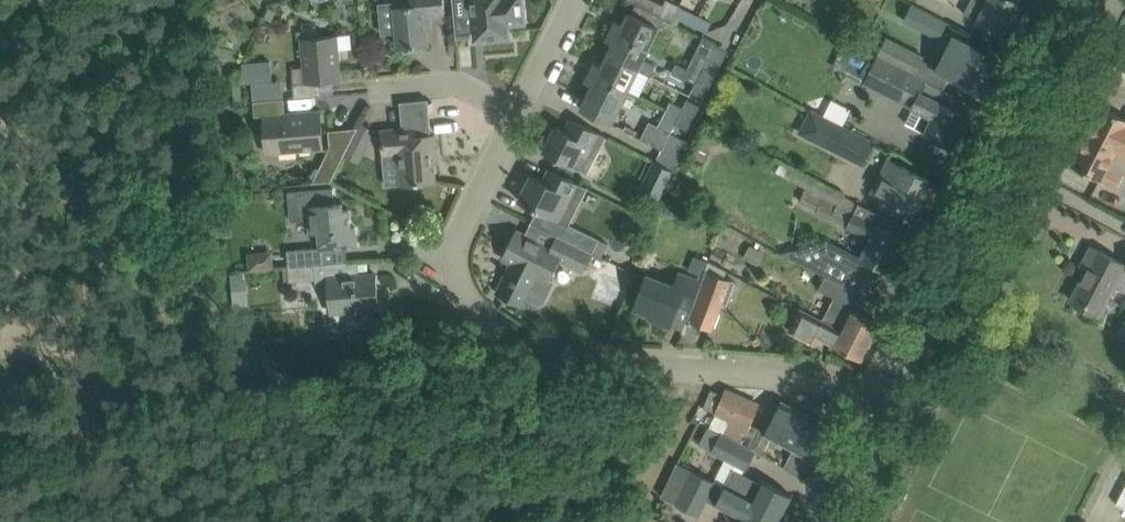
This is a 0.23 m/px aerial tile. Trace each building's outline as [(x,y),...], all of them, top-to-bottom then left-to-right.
[(397,31),(398,48),(402,48),(405,51),(412,50),(415,47),(428,46),(426,30),(431,29),(429,14),(445,13),(444,0),(410,0),(411,1),(379,4),(381,33),(397,31)] [(454,14),(456,36),(470,35),(474,31),(485,40),(503,39),(509,32),(508,24),(525,23),(523,0),(453,0),(454,14)] [(637,4),(673,23),(679,26),(682,20),(706,32),(710,23),(665,0),(663,6),(650,0),(628,0),(637,4)] [(939,38),(947,22),(904,0),(877,0),(874,5),(939,38)] [(965,12),(979,19),(978,20),(985,24),(1004,34),(1020,2),(1016,0),(971,0),(965,12)] [(617,21),(612,31),(648,49),(658,30),(664,33),(668,33),(673,23),(637,4),(632,14),(630,13),(624,24),(617,21)] [(614,44),(608,55),(638,70),(650,76),(655,66),(643,60),(648,49),(612,31),(607,40),(614,44)] [(973,46),(946,32),(929,65),(956,79),(980,91),(997,58),(973,46)] [(304,67),(292,67),(295,98),(322,95),(320,82),(341,80),(338,49),(352,48),(350,35),(337,36),(315,38),(301,39),(304,67)] [(886,37),(877,54),(915,73),(924,55),(886,37)] [(853,43),(840,71),(863,82),(914,107),(906,123),(914,128),(925,133),(931,136),(952,146),(968,114),(958,109),(963,98),(943,88),(927,80),(915,73),(877,54),(853,43)] [(695,52),(683,77),(695,83),(704,66),(708,59),(695,52)] [(596,62),(591,72),(627,90),(638,70),(608,55),(603,66),(596,62)] [(270,61),(242,63),(243,83),(271,81),(270,61)] [(695,83),(691,91),(703,98),(716,73),(704,66),(695,83)] [(627,90),(591,72),(586,82),(593,85),(587,97),(588,97),(582,109),(610,124),(627,90)] [(284,99),(253,101),(255,116),(264,115),(267,153),(323,149),(319,110),(285,113),(284,99)] [(402,128),(381,130),(383,152),(384,156),(398,155),(398,162),(401,184),(435,181),(433,151),(437,150),(436,135),(431,135),(428,99),(400,102),(402,128)] [(687,99),(682,107),(674,124),(687,130),(699,105),(687,99)] [(670,101),(657,126),(651,122),(642,139),(661,149),(674,124),(682,107),(670,101)] [(1088,136),(1115,150),(1124,155),(1124,118),(1103,106),(1088,136)] [(812,140),(861,165),(873,143),(810,110),(799,131),(813,137),(812,140)] [(544,151),(564,161),(587,173),(606,136),(571,119),(565,131),(556,127),(544,151)] [(361,125),(355,137),(366,144),(373,131),(361,125)] [(357,128),(328,131),(329,148),(348,146),(357,128)] [(1088,136),(1072,165),(1100,179),(1100,178),(1117,187),(1123,175),(1107,167),(1109,163),(1124,171),(1124,155),(1115,150),(1088,136)] [(674,171),(653,160),(639,189),(660,199),(674,171)] [(873,192),(893,202),(913,212),(930,180),(903,166),(903,167),(889,160),(873,192)] [(519,201),(551,216),(561,221),(561,220),(570,224),(588,188),(550,169),(544,181),(532,175),(519,201)] [(816,211),(847,226),(871,238),(861,257),(888,271),(905,237),(895,232),(900,223),(841,196),(839,202),(825,196),(827,192),(817,187),(814,192),(806,188),(800,201),(817,209),(816,211)] [(287,251),(288,267),(303,266),(315,264),(317,264),(315,249),(357,246),(356,227),(351,227),(350,209),(343,210),(343,203),(335,204),(333,188),(288,192),(291,221),(309,219),(310,233),(319,232),(320,248),(287,251)] [(663,200),(660,206),(663,212),(669,215),(675,212),(678,206),(675,200),(669,197),(663,200)] [(567,223),(560,236),(592,252),(598,239),(567,223)] [(592,252),(560,236),(557,234),(551,248),(516,231),(503,258),(512,263),(497,293),(522,305),(523,302),(533,307),(543,303),(554,281),(549,279),(559,259),(583,271),(592,252)] [(759,251),(749,246),(744,257),(754,262),(759,251)] [(1092,247),(1083,265),(1089,268),(1072,301),(1098,314),(1113,285),(1120,289),(1124,278),(1124,264),(1092,247)] [(790,257),(826,276),(841,284),(851,265),(818,249),(790,257)] [(678,306),(691,310),(702,282),(700,281),(708,261),(694,255),(688,270),(698,274),(696,277),(687,274),(686,276),(680,273),(675,286),(647,275),(635,308),(652,315),(650,319),(671,326),(678,306)] [(316,278),(310,279),(311,296),(313,313),(330,312),(379,307),(377,274),(360,276),(359,261),(317,264),(315,264),(316,278)] [(303,266),(288,267),(289,282),(304,281),(303,266)] [(706,270),(702,282),(691,310),(688,318),(692,319),(691,321),(712,330),(722,303),(727,304),(736,282),(706,270)] [(245,304),(243,273),(230,273),(233,305),(245,304)] [(841,284),(826,276),(819,289),(835,296),(841,284)] [(832,302),(823,320),(840,329),(843,324),(872,339),(880,324),(851,308),(850,311),(832,302)] [(840,329),(823,320),(801,309),(790,330),(816,344),(819,337),(862,359),(872,339),(843,324),(840,329)] [(716,414),(709,428),(721,434),(749,449),(760,428),(750,424),(759,404),(726,389),(724,395),(712,389),(703,408),(716,414)] [(749,449),(754,451),(762,455),(771,437),(793,449),(784,467),(801,476),(828,425),(781,401),(778,407),(772,404),(760,428),(749,449)] [(746,468),(754,451),(749,449),(721,434),(709,428),(701,446),(712,451),(746,468)] [(733,469),(725,487),(781,516),(792,495),(761,479),(760,483),(733,469)] [(725,487),(724,487),(693,471),(676,504),(698,515),(706,499),(716,504),(742,517),(740,521),(742,521),(778,521),(781,516),(725,487)]
